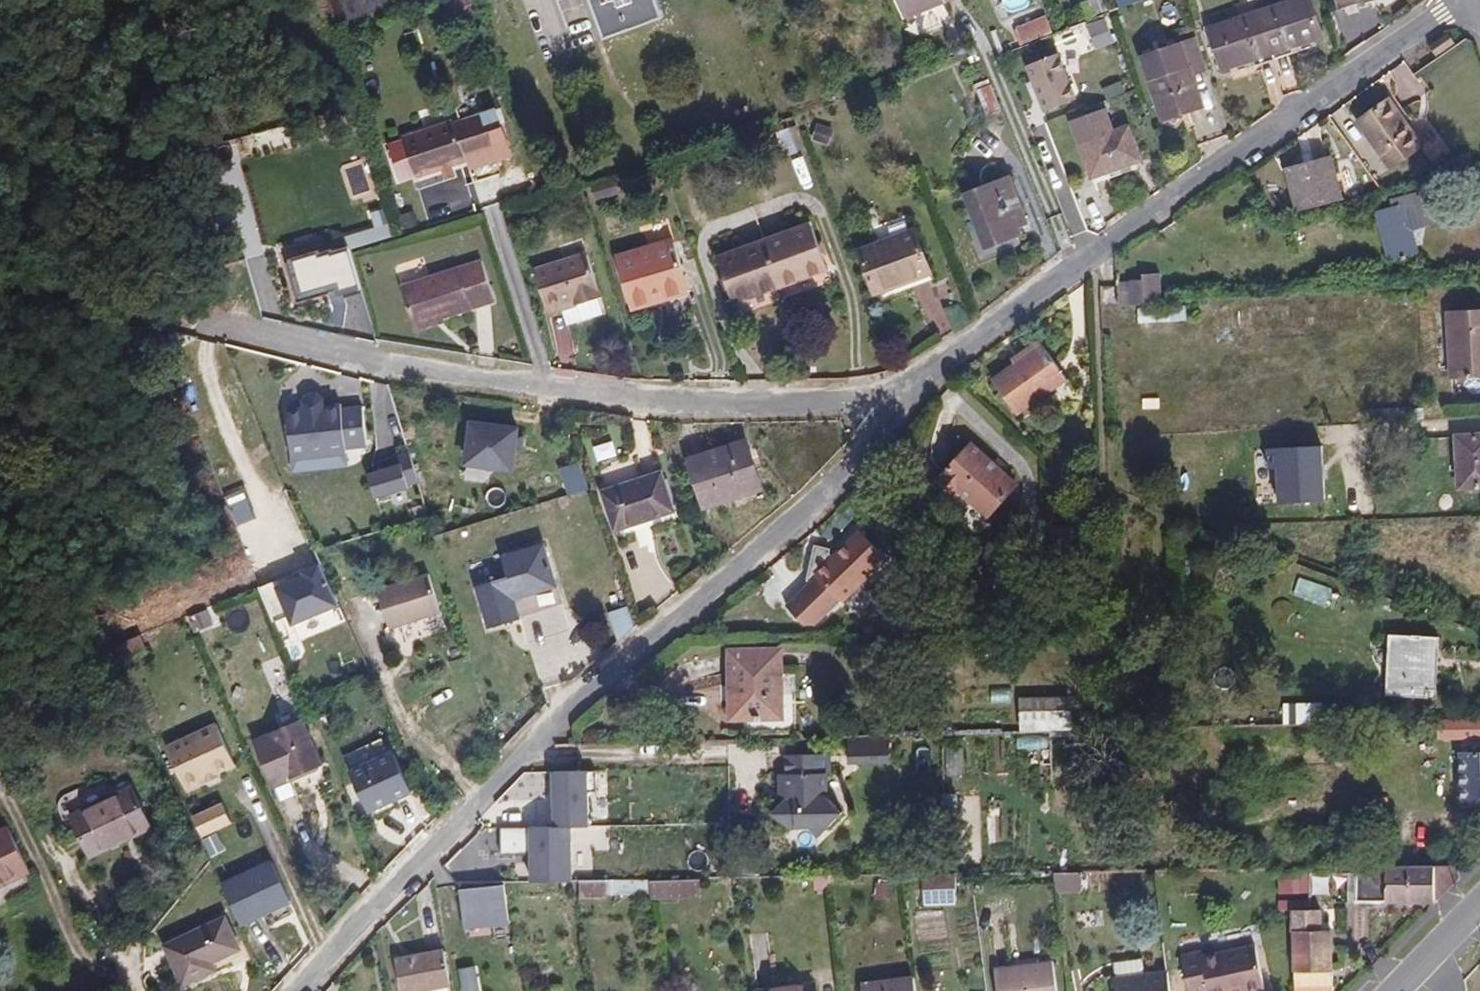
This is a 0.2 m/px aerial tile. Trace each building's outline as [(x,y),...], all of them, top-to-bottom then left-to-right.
[(332,26),(417,0),(324,0),(332,26)] [(479,0),(458,0),(466,25),(485,19),(479,0)] [(609,38),(665,17),(659,0),(595,0),(609,38)] [(907,18),(952,0),(900,0),(907,18)] [(1224,69),(1274,53),(1256,0),(1249,0),(1249,1),(1235,5),(1240,18),(1210,28),(1224,69)] [(1275,0),(1256,0),(1274,53),(1325,38),(1313,0),(1297,0),(1277,6),(1275,0)] [(1023,46),(1055,32),(1049,17),(1017,29),(1023,46)] [(1077,32),(1058,39),(1063,56),(1066,66),(1089,61),(1077,32)] [(1456,42),(1450,32),(1430,45),(1437,55),(1456,42)] [(1209,71),(1198,38),(1183,43),(1194,76),(1209,71)] [(1205,107),(1194,76),(1183,43),(1141,57),(1162,121),(1205,107)] [(978,90),(989,117),(1003,111),(992,85),(978,90)] [(1423,144),(1390,98),(1358,121),(1391,167),(1423,144)] [(455,116),(454,112),(404,126),(415,168),(466,153),(465,150),(494,142),(484,107),(455,116)] [(1107,111),(1073,124),(1093,179),(1143,161),(1130,126),(1114,132),(1107,111)] [(839,147),(830,122),(814,127),(823,153),(839,147)] [(1454,157),(1458,171),(1476,166),(1470,151),(1454,157)] [(1343,198),(1331,155),(1285,167),(1296,211),(1343,198)] [(622,192),(614,168),(590,174),(598,199),(622,192)] [(1030,223),(1012,178),(966,195),(988,248),(1023,235),(1019,226),(1030,223)] [(1429,223),(1422,198),(1377,210),(1390,259),(1419,252),(1412,228),(1429,223)] [(831,269),(814,223),(718,258),(735,304),(831,269)] [(917,230),(860,251),(876,295),(933,273),(917,230)] [(675,240),(617,257),(633,310),(691,292),(675,240)] [(567,316),(596,307),(594,300),(602,297),(589,254),(537,270),(548,309),(563,305),(567,316)] [(480,255),(399,280),(412,320),(493,296),(480,255)] [(1145,277),(1132,278),(1134,303),(1164,302),(1162,271),(1144,272),(1145,277)] [(1449,311),(1452,375),(1479,374),(1479,310),(1449,311)] [(1043,345),(1039,339),(1011,358),(1015,364),(1043,345)] [(1017,414),(1067,379),(1043,345),(1015,364),(993,379),(1017,414)] [(340,399),(285,404),(290,462),(346,457),(346,450),(366,448),(362,404),(341,406),(340,399)] [(519,427),(470,421),(463,467),(513,474),(519,427)] [(1456,434),(1459,487),(1479,486),(1479,433),(1456,434)] [(748,441),(691,460),(706,509),(764,490),(748,441)] [(1016,484),(972,443),(939,481),(955,495),(959,490),(988,516),(1016,484)] [(1322,446),(1275,447),(1276,502),(1323,501),(1322,446)] [(410,488),(404,470),(414,467),(408,448),(389,453),(393,464),(368,471),(377,497),(410,488)] [(663,473),(604,492),(616,531),(676,512),(663,473)] [(1067,517),(1067,503),(1052,504),(1052,517),(1067,517)] [(882,555),(854,527),(830,551),(827,548),(828,546),(814,543),(807,577),(808,578),(784,601),(805,622),(810,622),(838,594),(841,596),(882,555)] [(546,544),(503,558),(515,600),(559,587),(546,544)] [(322,571),(280,587),(295,624),(336,608),(322,571)] [(431,575),(379,591),(389,628),(442,612),(431,575)] [(1438,688),(1437,638),(1388,636),(1387,694),(1429,697),(1430,688),(1438,688)] [(782,718),(781,649),(729,650),(730,718),(782,718)] [(1021,699),(1021,730),(1072,729),(1071,698),(1021,699)] [(1095,728),(1094,714),(1081,715),(1081,729),(1095,728)] [(1439,718),(1439,739),(1460,739),(1461,803),(1479,802),(1479,717),(1439,718)] [(303,721),(256,741),(275,784),(322,765),(303,721)] [(217,725),(166,747),(185,791),(236,769),(217,725)] [(848,761),(887,760),(887,734),(847,736),(848,761)] [(395,754),(354,773),(371,810),(412,792),(395,754)] [(784,776),(784,799),(775,808),(770,813),(787,829),(807,829),(816,838),(840,811),(826,798),(826,776),(829,775),(828,756),(784,756),(784,776)] [(594,790),(593,768),(551,769),(553,827),(569,826),(587,826),(586,790),(594,790)] [(784,776),(775,777),(775,808),(784,799),(784,776)] [(150,829),(131,787),(71,816),(90,857),(150,829)] [(223,802),(192,816),(201,837),(233,823),(223,802)] [(553,827),(499,828),(499,855),(529,854),(530,880),(570,879),(569,826),(553,827)] [(0,832),(0,887),(31,873),(10,828),(0,832)] [(273,861),(223,886),(242,927),(292,903),(273,861)] [(1459,879),(1455,865),(1386,865),(1386,874),(1358,874),(1357,900),(1437,902),(1459,879)] [(1278,893),(1292,893),(1309,893),(1310,866),(1294,866),(1294,870),(1278,870),(1278,893)] [(1056,891),(1082,890),(1081,870),(1054,870),(1056,891)] [(925,902),(956,900),(956,872),(943,872),(924,873),(925,902)] [(813,874),(814,887),(832,887),(830,874),(813,874)] [(650,882),(650,877),(611,878),(612,895),(650,894),(650,882)] [(580,897),(606,897),(605,895),(605,878),(580,879),(580,897)] [(699,896),(699,881),(650,882),(650,894),(651,897),(699,896)] [(506,924),(505,885),(460,886),(461,925),(506,924)] [(1322,909),(1293,910),(1295,990),(1332,990),(1331,929),(1323,930),(1322,909)] [(226,919),(167,948),(185,986),(217,971),(213,964),(240,950),(226,919)] [(1202,950),(1182,954),(1189,990),(1233,990),(1244,989),(1244,990),(1251,990),(1264,988),(1256,944),(1203,955),(1202,950)] [(442,950),(397,959),(403,990),(423,990),(424,990),(449,986),(442,950)] [(1052,961),(994,968),(997,990),(1057,990),(1052,961)] [(1168,971),(1114,977),(1116,990),(1171,990),(1168,971)] [(453,990),(469,990),(466,974),(451,976),(453,990)] [(863,990),(917,990),(915,976),(862,983),(863,990)]
